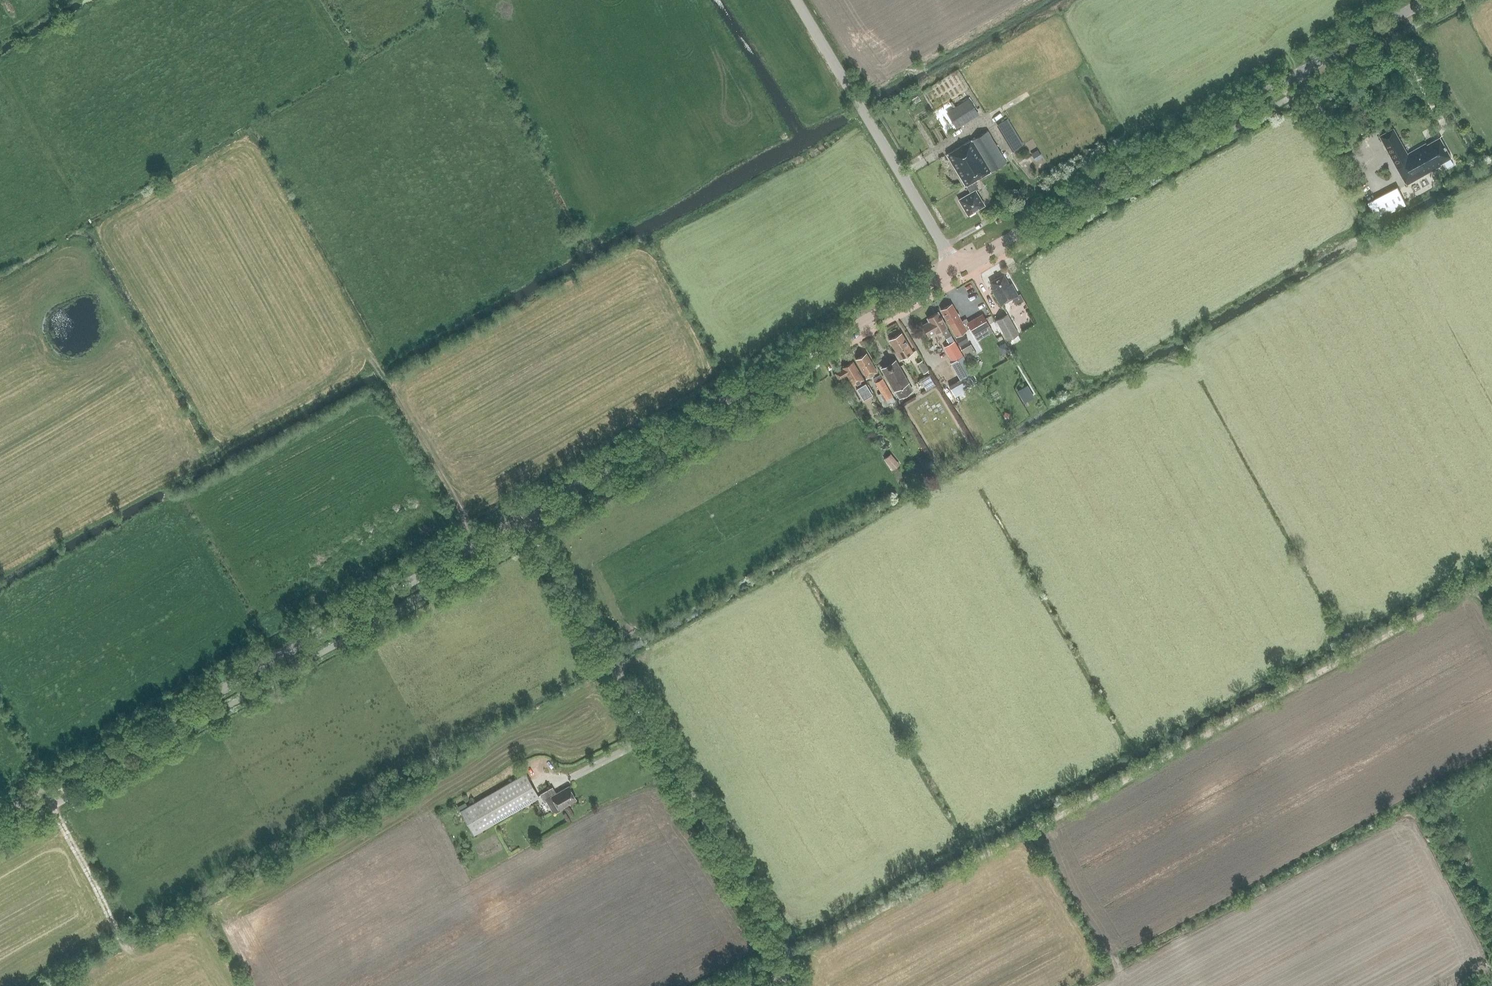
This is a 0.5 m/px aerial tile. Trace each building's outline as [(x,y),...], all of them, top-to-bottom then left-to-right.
[(969,100),(948,113),(956,127),(977,114),(969,100)] [(1014,151),(1023,145),(1008,119),(998,125),(1014,151)] [(1440,164),(1451,158),(1440,138),(1427,145),(1426,143),(1407,154),(1393,128),(1379,136),(1406,185),(1441,166),(1440,164)] [(946,154),(963,182),(968,179),(975,190),(978,189),(973,181),(1006,162),(987,131),(946,154)] [(1035,155),(1026,159),(1033,175),(1042,170),(1035,155)] [(975,190),(968,179),(963,182),(965,186),(966,185),(970,192),(958,199),(958,200),(967,215),(984,205),(975,190)] [(1368,203),(1375,218),(1406,203),(1398,188),(1368,203)] [(1000,305),(1012,298),(1016,305),(1024,300),(1020,294),(1018,295),(1011,283),(1009,284),(1004,274),(990,282),(995,292),(993,293),(1000,305)] [(965,329),(970,326),(968,322),(966,319),(961,322),(959,318),(958,317),(959,316),(958,314),(956,313),(951,304),(941,309),(949,323),(954,333),(955,335),(965,329)] [(942,331),(947,339),(952,336),(951,335),(946,326),(937,312),(927,318),(929,321),(921,325),(928,336),(941,329),(942,331)] [(974,333),(989,325),(982,314),(968,322),(970,326),(974,333)] [(1007,340),(1008,340),(1010,344),(1021,338),(1007,314),(996,320),(1007,340)] [(901,358),(912,352),(901,333),(889,339),(901,358)] [(959,344),(968,340),(964,333),(956,338),(959,344)] [(949,344),(944,347),(953,362),(963,356),(959,348),(954,341),(949,344)] [(967,360),(977,355),(969,341),(959,347),(967,360)] [(867,377),(877,372),(866,353),(856,359),(867,377)] [(963,356),(953,362),(954,364),(953,364),(962,380),(973,374),(963,356)] [(923,373),(928,370),(923,359),(917,362),(923,373)] [(899,398),(913,390),(895,360),(882,368),(899,398)] [(853,361),(842,367),(843,368),(835,373),(838,379),(847,374),(853,385),(856,384),(858,387),(856,388),(863,400),(864,400),(864,399),(872,395),(873,395),(865,382),(863,379),(853,361)] [(979,384),(973,374),(962,380),(950,387),(956,398),(979,384)] [(921,381),(926,390),(935,385),(929,376),(921,381)] [(888,387),(883,378),(882,378),(877,381),(882,390),(888,387)] [(1023,399),(1033,393),(1027,383),(1017,389),(1023,399)] [(851,405),(859,400),(853,390),(845,394),(851,405)] [(893,469),(899,464),(890,453),(884,458),(893,469)] [(931,459),(930,460),(928,457),(921,462),(920,463),(925,471),(928,469),(927,468),(934,464),(931,459)] [(474,834),(539,797),(525,773),(460,810),(474,834)] [(559,809),(576,799),(568,786),(556,793),(552,787),(540,794),(545,802),(547,801),(552,811),(557,812),(560,810),(559,809)]
